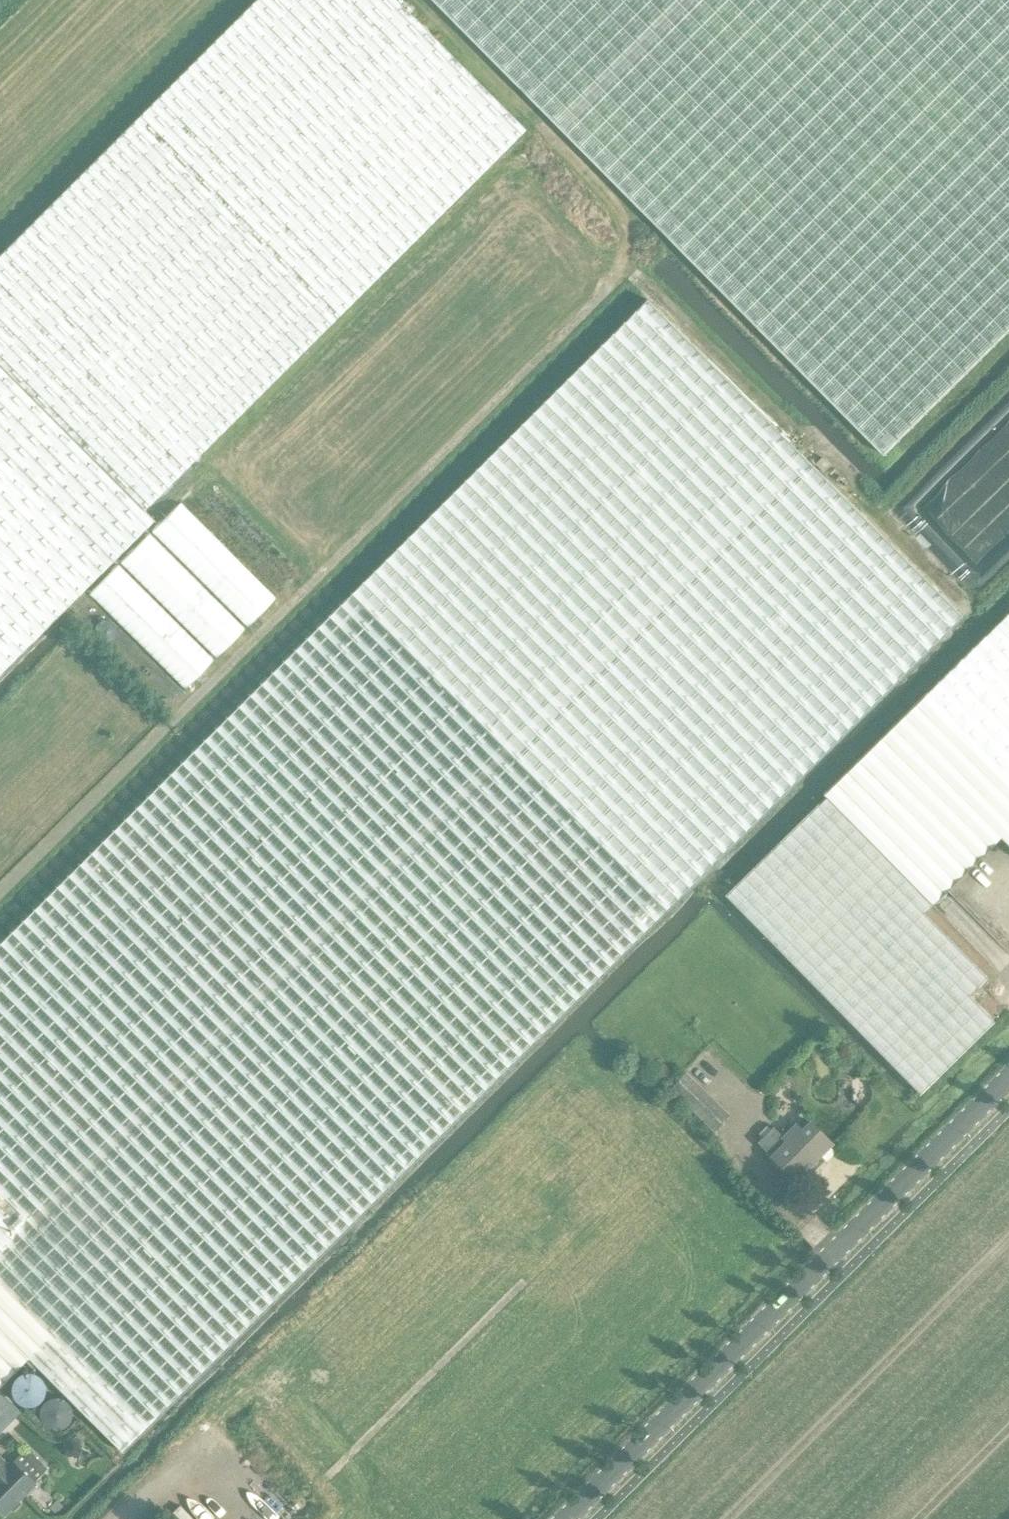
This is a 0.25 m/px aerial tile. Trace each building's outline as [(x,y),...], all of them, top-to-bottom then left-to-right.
[(145,509),(525,130),(396,0),(256,0),(0,256),(0,673),(153,521),(143,511),(145,509)] [(884,455),(1008,331),(1008,0),(433,0),(884,455)] [(666,908),(955,621),(961,616),(646,299),(640,305),(352,593),(666,908)] [(27,1358),(120,1451),(666,908),(352,593),(0,942),(0,1330),(27,1358)] [(926,693),(1008,778),(1008,611),(926,693)] [(826,797),(932,904),(1000,837),(1008,847),(1008,778),(926,693),(823,794),(826,797)] [(923,913),(931,905),(932,904),(826,797),(725,895),(919,1094),(993,1021),(968,995),(986,977),(923,913)] [(670,1089),(713,1131),(727,1117),(684,1074),(670,1089)] [(832,1144),(810,1121),(802,1129),(796,1123),(783,1136),(773,1127),(757,1143),(793,1178),(808,1163),(811,1165),(832,1144)] [(27,1358),(0,1330),(0,1385),(27,1358)] [(0,1458),(0,1511),(4,1515),(9,1510),(13,1510),(19,1504),(19,1500),(35,1484),(11,1460),(7,1465),(0,1458)]
